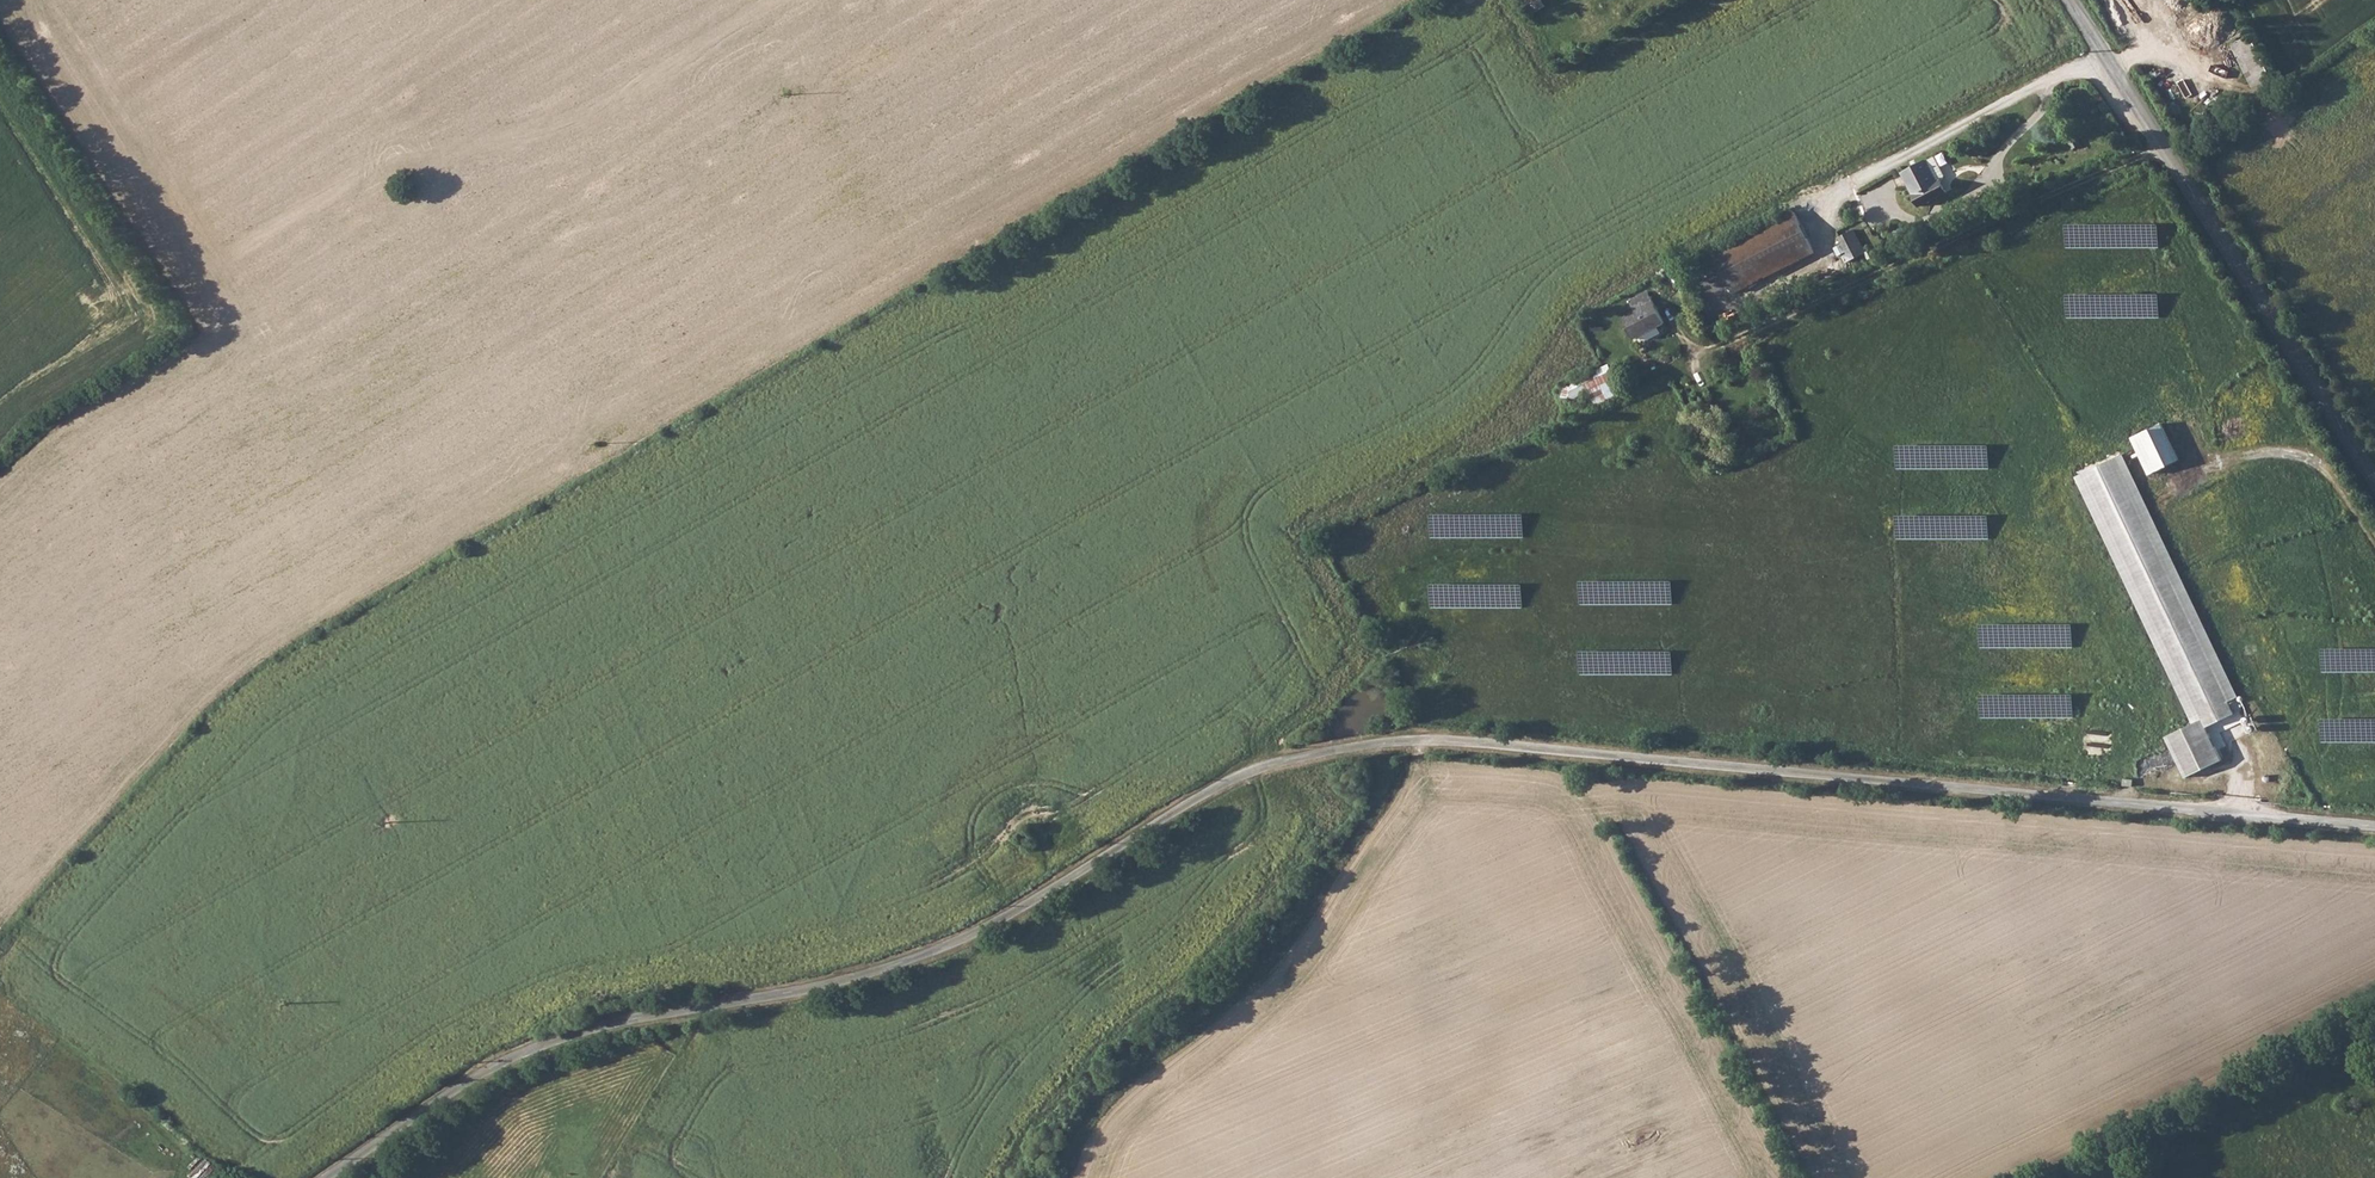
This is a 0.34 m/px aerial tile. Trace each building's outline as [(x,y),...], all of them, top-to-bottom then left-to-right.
[(1928,162),(1904,174),(1919,207),(1948,194),(1942,183),(1944,182),(1945,178),(1937,159),(1928,162)] [(1864,195),(1881,223),(1905,209),(1887,181),(1864,195)] [(1796,213),(1715,255),(1735,294),(1816,252),(1796,213)] [(1857,228),(1841,236),(1853,262),(1869,255),(1857,228)] [(1632,310),(1618,317),(1630,340),(1639,335),(1641,338),(1649,339),(1660,334),(1656,326),(1662,323),(1645,291),(1627,300),(1632,310)] [(1610,365),(1563,385),(1569,401),(1591,391),(1597,405),(1623,394),(1610,365)] [(2159,423),(2130,437),(2146,476),(2178,461),(2159,423)] [(2231,713),(2119,452),(2071,474),(2187,722),(2162,736),(2185,778),(2223,759),(2204,727),(2231,713)] [(1023,833),(1017,839),(1027,848),(1033,842),(1023,833)]
